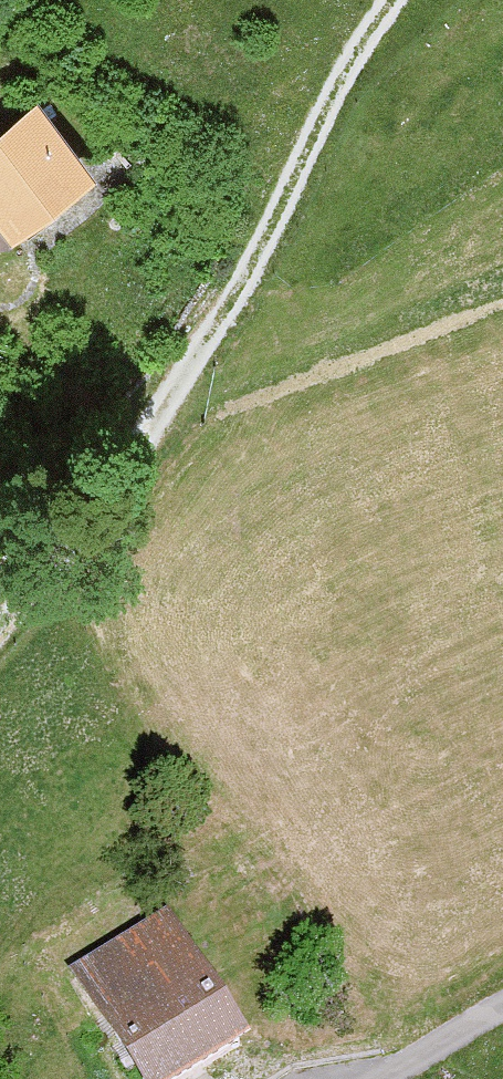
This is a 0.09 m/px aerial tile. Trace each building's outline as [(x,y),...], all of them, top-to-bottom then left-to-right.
[(36,249),(115,182),(47,103),(0,144),(0,208),(36,249)] [(87,972),(153,1078),(207,1078),(261,1046),(181,915),(87,972)]
